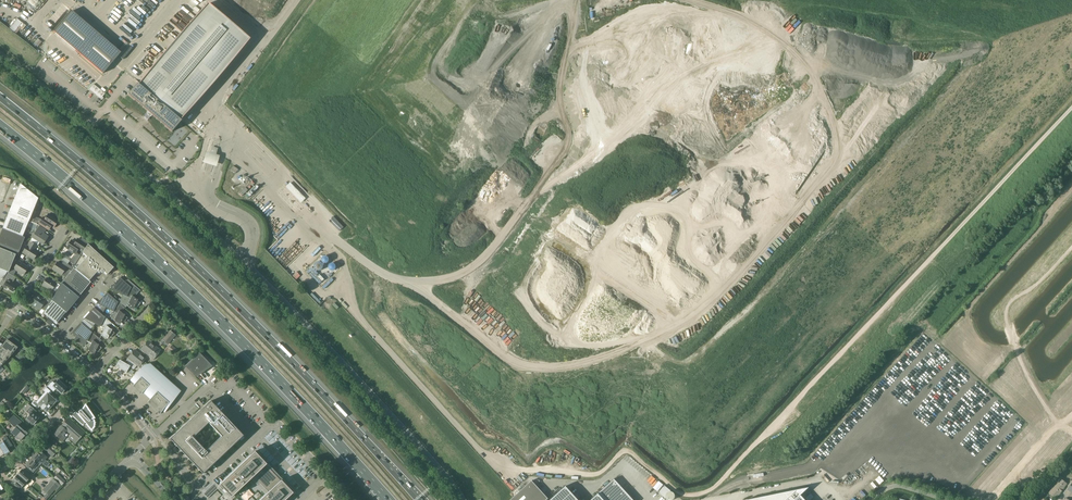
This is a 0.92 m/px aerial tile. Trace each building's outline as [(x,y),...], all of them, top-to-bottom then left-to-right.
[(137,84),(128,95),(152,115),(171,132),(181,121),(180,120),(249,39),(208,4),(139,85),(137,84)] [(121,53),(72,11),(54,32),(103,74),(121,53)] [(102,97),(105,93),(94,84),(89,90),(102,100),(104,98),(102,97)] [(209,156),(207,161),(208,161),(208,162),(209,162),(210,162),(211,163),(212,163),(213,163),(214,163),(215,158),(214,157),(217,149),(212,148),(210,156),(209,156)] [(20,184),(9,213),(29,221),(31,216),(38,198),(20,184)] [(245,187),(239,193),(242,196),(248,190),(245,187)] [(26,227),(29,221),(9,213),(2,228),(22,237),(23,234),(26,229),(26,227)] [(54,228),(58,221),(48,214),(46,217),(45,217),(45,218),(43,217),(42,219),(39,223),(49,230),(51,226),(54,228)] [(40,243),(43,244),(48,236),(44,234),(46,230),(39,226),(37,230),(30,240),(38,245),(40,243)] [(22,237),(2,228),(0,234),(0,245),(19,253),(25,237),(22,237)] [(80,250),(83,252),(87,245),(77,239),(75,242),(71,240),(70,243),(69,242),(67,245),(68,245),(66,248),(69,250),(68,251),(69,252),(71,253),(72,253),(72,252),(75,253),(75,254),(76,252),(78,250),(80,250)] [(33,259),(38,253),(34,250),(37,246),(31,242),(28,246),(27,246),(23,253),(33,259)] [(114,268),(88,244),(87,245),(83,252),(82,253),(87,257),(75,269),(89,281),(97,272),(98,273),(100,273),(101,272),(102,273),(103,272),(107,275),(114,268)] [(7,271),(8,272),(16,254),(0,248),(0,269),(7,271)] [(75,253),(71,260),(76,263),(80,256),(79,255),(80,255),(76,252),(75,254),(75,253)] [(325,262),(324,260),(324,259),(323,258),(322,258),(321,258),(319,258),(318,259),(317,260),(316,262),(317,263),(317,265),(319,266),(320,266),(322,266),(323,265),(324,264),(325,262)] [(14,269),(24,275),(28,267),(19,261),(14,269)] [(57,262),(52,269),(62,275),(66,278),(71,271),(73,268),(66,263),(64,266),(57,262)] [(333,268),(332,267),(332,266),(331,264),(330,263),(328,263),(326,263),(326,264),(324,265),(324,266),(323,268),(324,270),(325,271),(326,272),(328,272),(330,272),(331,271),(332,269),(333,268)] [(321,274),(313,265),(309,269),(317,278),(321,274)] [(89,281),(75,269),(74,268),(71,271),(66,278),(61,283),(70,290),(78,297),(91,282),(89,281)] [(3,279),(4,278),(7,280),(2,286),(6,289),(7,288),(12,291),(14,289),(17,286),(10,281),(14,276),(7,271),(0,269),(0,278),(3,279)] [(51,291),(55,294),(61,283),(53,278),(52,281),(47,278),(42,285),(51,291)] [(120,278),(110,288),(126,296),(122,303),(121,302),(120,302),(119,303),(117,301),(123,307),(127,305),(132,295),(133,296),(139,289),(128,279),(125,282),(120,278)] [(49,294),(47,297),(51,300),(51,301),(52,301),(66,312),(69,309),(60,302),(70,290),(61,283),(55,294),(54,297),(49,294)] [(78,297),(70,290),(60,302),(69,309),(78,297)] [(107,292),(97,303),(102,306),(114,312),(117,313),(114,320),(120,323),(121,321),(122,321),(124,322),(128,318),(123,316),(123,315),(124,314),(120,311),(123,307),(117,301),(107,292)] [(51,300),(47,297),(45,296),(43,299),(36,295),(34,298),(33,298),(32,299),(32,300),(33,301),(31,304),(40,310),(41,308),(45,311),(44,313),(56,323),(59,321),(62,317),(66,312),(52,301),(51,301),(51,300)] [(137,299),(133,296),(132,295),(127,305),(133,308),(134,306),(135,306),(137,307),(141,303),(136,301),(136,300),(137,299)] [(97,303),(94,307),(99,312),(102,306),(97,303)] [(84,318),(104,328),(106,325),(108,327),(111,323),(99,312),(94,307),(84,318)] [(81,344),(92,332),(81,322),(71,333),(76,336),(74,341),(81,344)] [(111,337),(115,333),(110,331),(110,330),(111,329),(108,327),(106,325),(104,328),(101,335),(107,338),(108,336),(109,336),(111,337)] [(162,340),(168,345),(176,335),(170,330),(162,340)] [(98,352),(102,348),(97,346),(97,345),(101,340),(98,337),(92,332),(81,344),(84,346),(86,341),(91,343),(88,350),(94,353),(95,351),(96,351),(98,352)] [(13,350),(14,348),(16,349),(16,350),(18,347),(7,339),(6,340),(8,341),(6,342),(5,341),(4,343),(4,344),(1,347),(0,347),(10,356),(10,355),(12,352),(13,352),(14,352),(14,351),(14,350),(13,350)] [(148,340),(141,349),(153,359),(161,350),(148,340)] [(172,345),(169,349),(175,353),(178,350),(175,348),(172,345)] [(3,363),(5,360),(5,361),(6,360),(6,359),(6,358),(7,357),(9,358),(8,358),(9,358),(11,356),(10,355),(10,356),(0,347),(0,348),(1,349),(0,350),(0,362),(2,364),(3,363)] [(134,350),(128,358),(137,365),(139,363),(141,365),(146,359),(134,350)] [(210,366),(211,366),(199,353),(186,366),(195,376),(196,376),(203,371),(203,372),(205,371),(205,370),(210,366)] [(134,369),(137,365),(128,358),(124,363),(120,361),(116,366),(122,370),(127,373),(127,372),(130,366),(134,369)] [(134,385),(137,389),(155,370),(150,365),(143,367),(132,379),(136,382),(134,385)] [(141,394),(145,390),(148,393),(163,377),(155,370),(137,389),(141,394)] [(148,401),(152,405),(171,384),(163,377),(148,393),(152,397),(148,401)] [(62,383),(58,380),(55,384),(52,382),(48,387),(53,392),(56,389),(58,391),(61,394),(62,393),(65,391),(64,390),(67,388),(65,386),(66,385),(63,382),(62,383)] [(171,384),(152,405),(160,414),(168,404),(180,392),(171,384)] [(45,392),(41,397),(51,406),(52,405),(56,401),(49,395),(52,392),(46,387),(43,390),(45,392)] [(51,407),(51,406),(41,397),(36,402),(34,400),(31,404),(37,409),(40,406),(41,407),(43,409),(44,409),(46,412),(51,407)] [(243,436),(233,425),(220,412),(210,401),(170,439),(180,450),(181,448),(186,454),(185,455),(188,458),(189,457),(194,462),(193,463),(202,474),(243,436)] [(39,419),(34,414),(36,411),(28,404),(23,409),(29,415),(26,418),(27,419),(26,420),(29,423),(30,422),(33,425),(34,424),(35,425),(37,422),(36,422),(39,419)] [(95,427),(95,422),(94,418),(85,406),(81,410),(78,412),(79,413),(78,414),(76,411),(71,415),(83,426),(85,423),(92,431),(92,430),(95,427)] [(20,441),(25,436),(27,433),(18,426),(21,422),(13,415),(8,422),(15,428),(11,432),(15,436),(15,438),(18,440),(19,440),(20,441)] [(75,444),(84,433),(68,418),(54,434),(55,435),(54,435),(56,437),(57,437),(63,441),(66,438),(63,435),(67,431),(71,435),(68,438),(75,444)] [(4,454),(5,455),(10,452),(9,451),(7,449),(10,447),(12,446),(6,436),(4,438),(2,439),(3,441),(0,443),(0,457),(4,454)] [(52,456),(57,452),(49,444),(44,449),(52,456)] [(42,463),(44,464),(47,461),(43,458),(45,456),(40,451),(37,453),(34,455),(33,455),(32,457),(32,458),(31,459),(37,464),(40,466),(42,463)] [(268,492),(260,499),(285,499),(292,493),(254,452),(218,485),(230,498),(253,476),(256,480),(254,482),(257,485),(259,483),(268,492)] [(38,468),(40,466),(37,464),(31,459),(26,465),(27,465),(26,466),(33,473),(37,468),(38,468)] [(22,470),(17,475),(26,482),(27,484),(28,485),(32,480),(32,479),(30,477),(22,470)] [(54,478),(61,485),(65,481),(58,474),(54,478)] [(17,475),(13,480),(16,483),(14,485),(16,486),(21,491),(27,484),(26,482),(17,475)] [(1056,499),(1067,483),(1059,478),(1048,493),(1056,499)] [(49,496),(54,490),(56,491),(61,485),(53,479),(51,481),(43,490),(49,496)] [(632,499),(630,497),(629,496),(627,494),(624,490),(622,488),(621,487),(620,485),(619,484),(617,482),(614,479),(590,499),(633,499),(632,499)] [(548,499),(531,481),(510,499),(547,499),(548,499)] [(658,492),(665,498),(666,498),(666,499),(667,499),(668,499),(673,499),(674,499),(674,498),(675,497),(675,496),(675,495),(674,495),(674,494),(674,493),(673,493),(672,492),(671,492),(671,491),(664,485),(658,492)] [(565,486),(550,499),(578,499),(565,486)] [(807,488),(750,499),(749,499),(805,499),(800,495),(807,488)]
